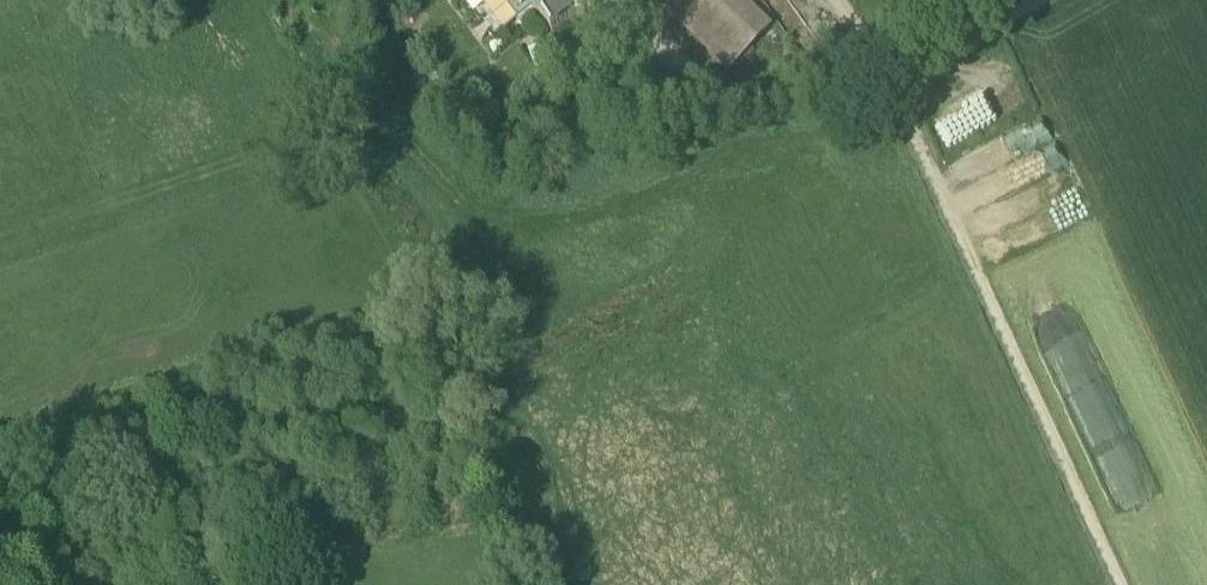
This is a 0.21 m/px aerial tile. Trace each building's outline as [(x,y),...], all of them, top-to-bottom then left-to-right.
[(485,9),(488,8),(507,33),(519,25),(531,15),(542,25),(554,38),(578,19),(582,21),(586,20),(588,18),(589,15),(589,11),(586,9),(582,8),(579,9),(573,0),(556,0),(541,12),(531,0),(478,0),(485,9)] [(556,0),(531,0),(541,12),(556,0)] [(740,0),(699,0),(693,6),(686,0),(655,0),(729,73),(771,30),(740,0)] [(532,33),(542,25),(531,15),(519,25),(525,32),(532,33)] [(953,161),(1001,258),(1092,214),(1044,117),(953,161)]
